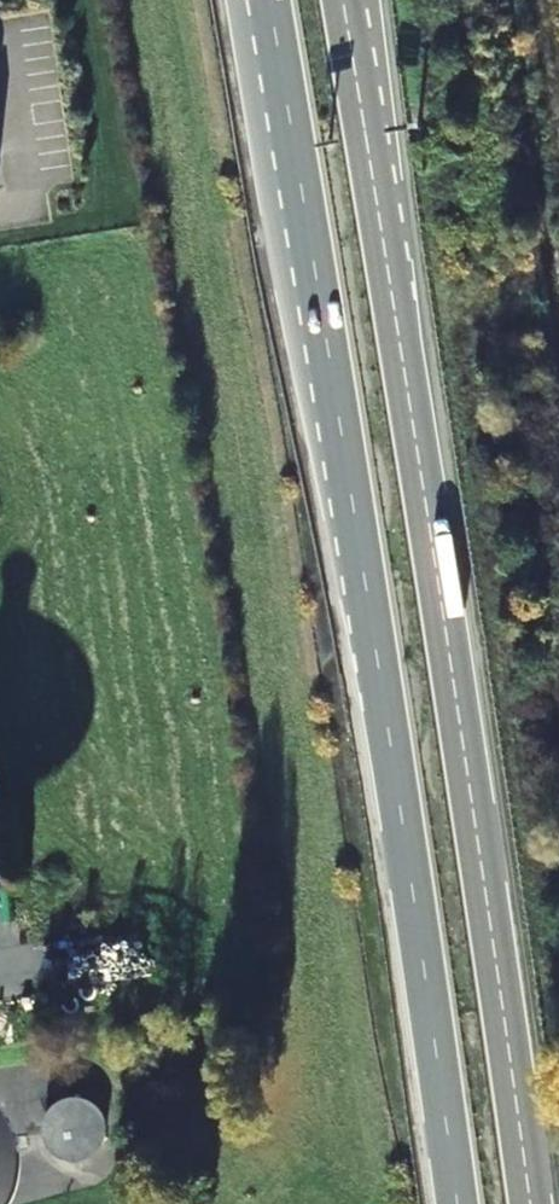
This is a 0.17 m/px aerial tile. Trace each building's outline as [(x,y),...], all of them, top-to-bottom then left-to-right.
[(27,1191),(33,1163),(25,1120),(0,1093),(0,1203),(19,1203),(27,1191)] [(95,1147),(97,1099),(43,1097),(42,1146),(95,1147)]
